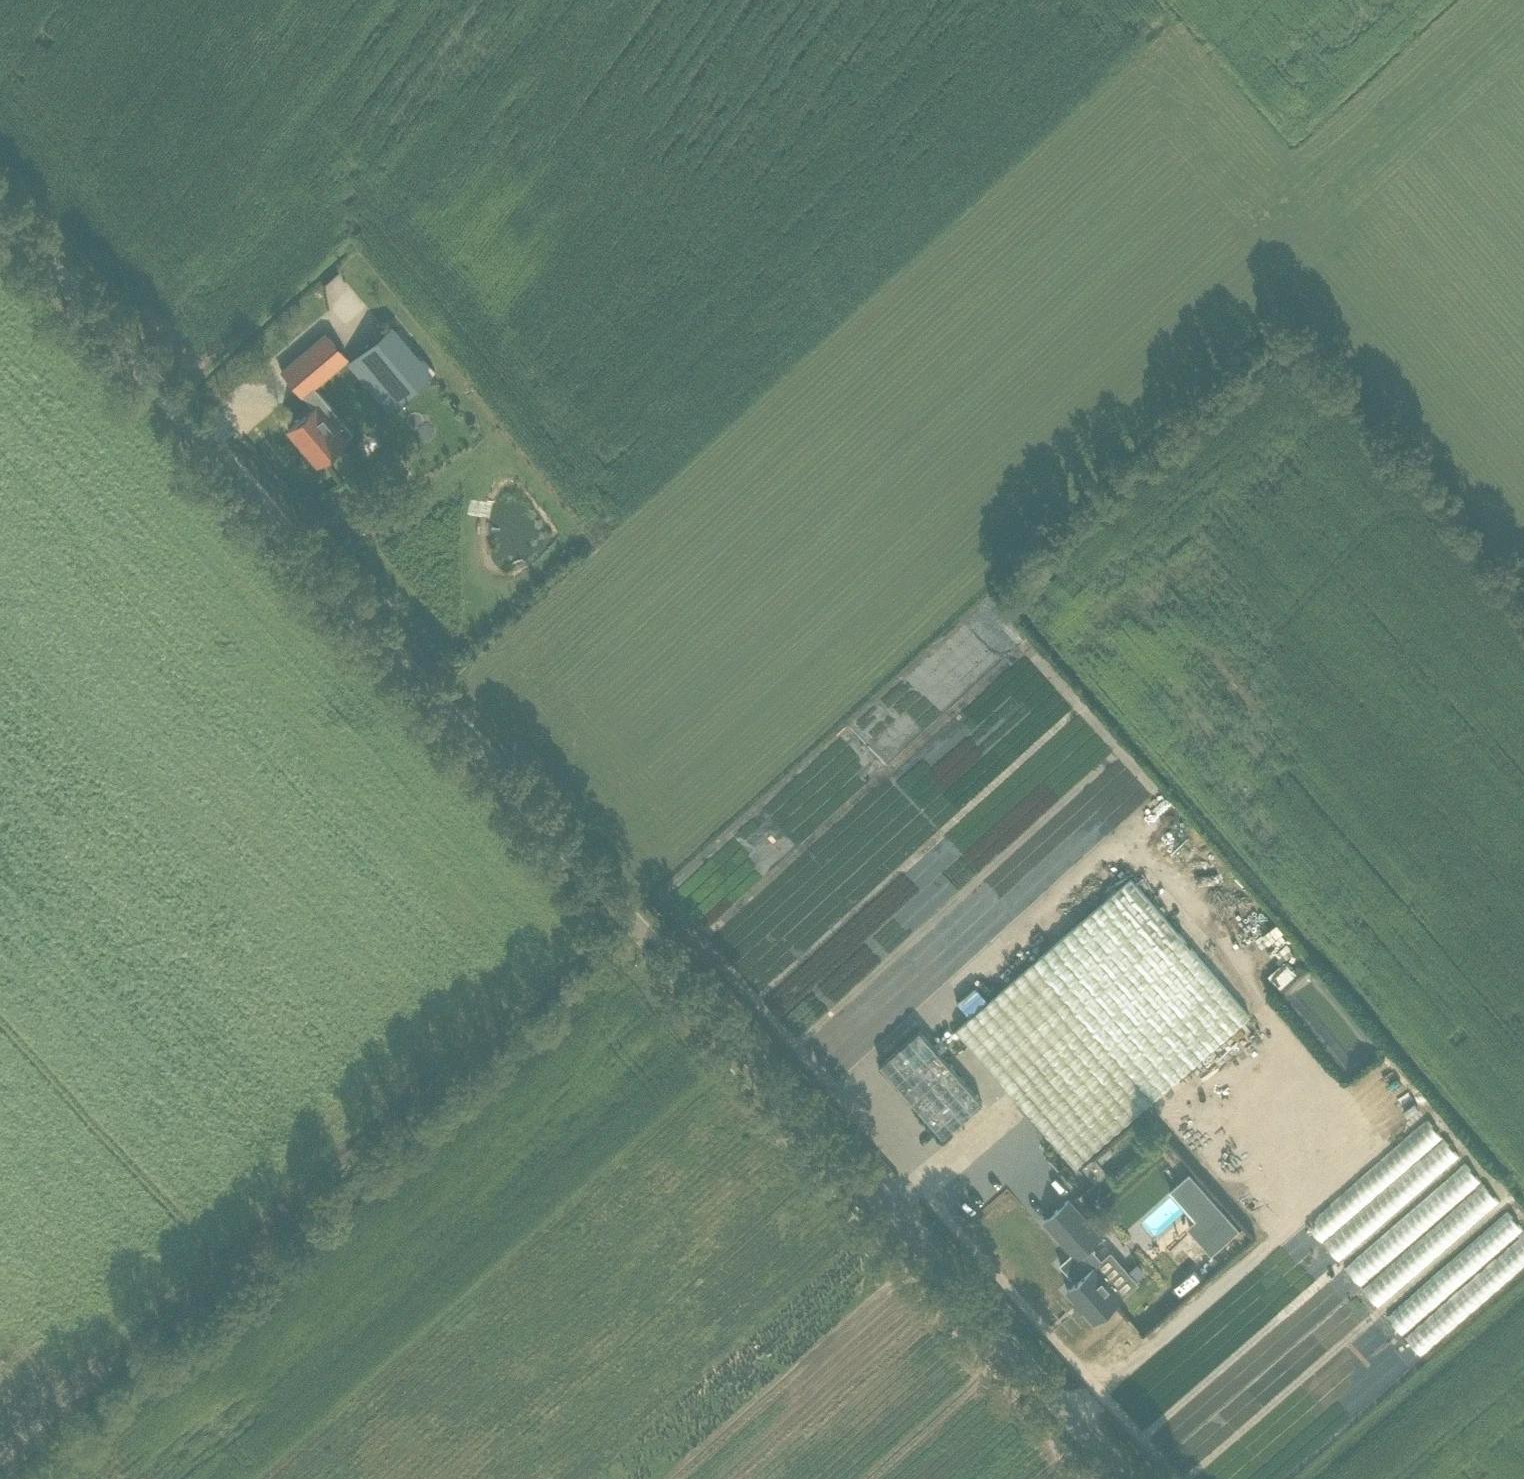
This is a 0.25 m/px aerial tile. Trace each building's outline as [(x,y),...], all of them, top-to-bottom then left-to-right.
[(389,326),(347,361),(379,400),(380,399),(378,398),(379,397),(389,409),(403,397),(403,398),(430,375),(389,326)] [(296,358),(281,371),(302,396),(302,395),(303,395),(302,395),(346,358),(325,334),(296,358)] [(313,409),(288,430),(302,445),(303,444),(318,461),(316,462),(317,463),(342,441),(352,432),(332,409),(313,386),(302,396),(313,409)] [(361,505),(352,511),(357,519),(366,513),(361,505)] [(956,1030),(1075,1167),(1250,1015),(1131,878),(956,1030)] [(1283,986),(1299,972),(1289,961),(1273,975),(1283,986)] [(881,1064),(943,1136),(982,1102),(920,1030),(881,1064)] [(1142,1115),(1104,1146),(1116,1160),(1154,1129),(1142,1115)] [(1429,1116),(1305,1223),(1341,1264),(1342,1264),(1378,1306),(1421,1269),(1426,1276),(1440,1264),(1434,1258),(1503,1199),(1485,1179),(1484,1179),(1465,1156),(1464,1157),(1429,1116)] [(1094,1156),(1083,1166),(1096,1181),(1107,1171),(1101,1163),(1094,1156)] [(1059,1207),(1044,1220),(1073,1252),(1060,1264),(1076,1282),(1067,1290),(1095,1321),(1110,1308),(1124,1295),(1138,1283),(1125,1268),(1117,1275),(1102,1258),(1096,1264),(1089,1256),(1095,1251),(1090,1246),(1091,1246),(1101,1237),(1101,1236),(1068,1199),(1059,1207)] [(1215,1203),(1190,1226),(1213,1252),(1238,1229),(1215,1203)] [(1523,1267),(1523,1224),(1510,1207),(1384,1312),(1419,1354),(1523,1267)]
